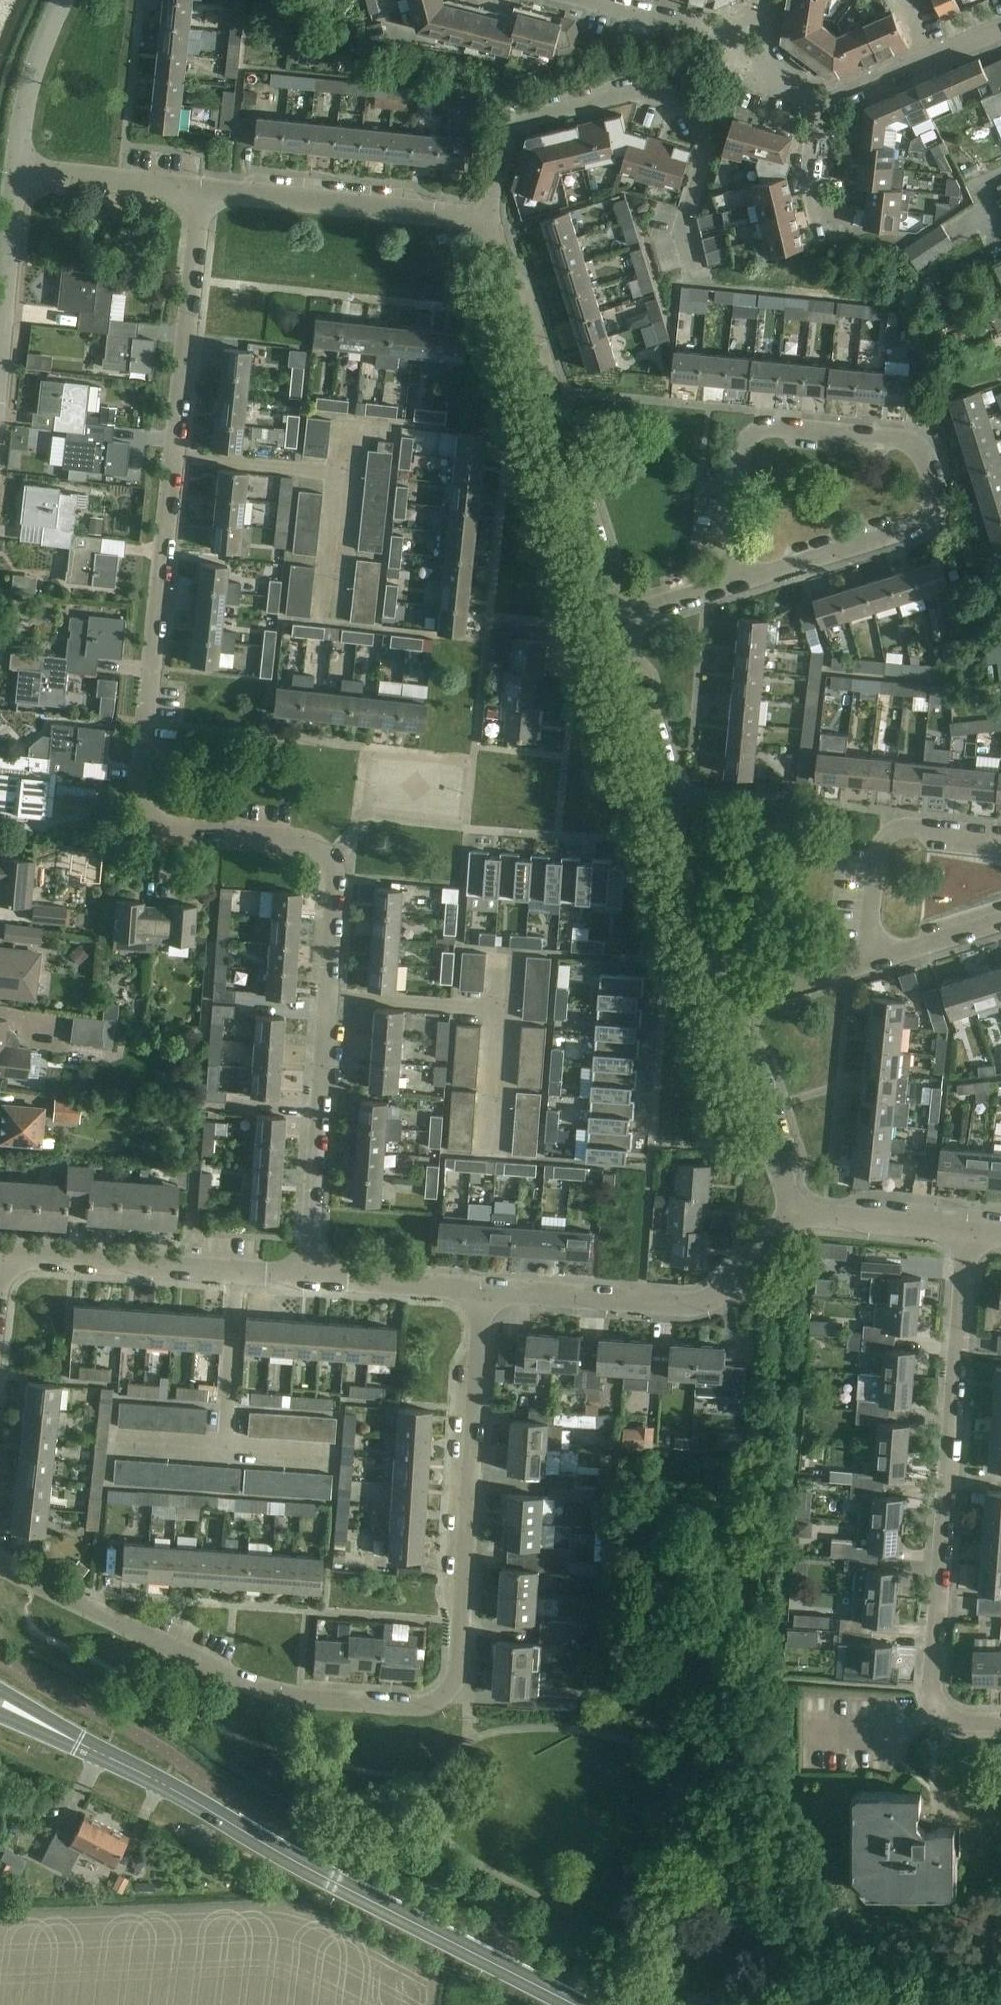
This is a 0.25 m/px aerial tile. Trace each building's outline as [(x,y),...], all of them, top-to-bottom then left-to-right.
[(162,24),(191,27),(193,1),(181,0),(165,0),(162,24)] [(375,0),(372,0),(366,1),(370,15),(378,13),(375,0)] [(412,11),(444,2),(444,0),(410,0),(412,11)] [(715,9),(734,0),(683,0),(715,9)] [(794,52),(832,81),(909,48),(894,12),(837,37),(822,25),(826,0),(787,0),(785,16),(801,19),(800,27),(784,25),(781,42),(794,52)] [(943,20),(961,12),(956,0),(934,0),(943,20)] [(445,4),(444,2),(412,11),(418,32),(490,49),(510,54),(512,44),(559,57),(583,50),(575,22),(562,18),(561,24),(551,21),(552,16),(541,13),(540,18),(519,13),(516,22),(507,20),(508,14),(497,12),(495,17),(454,6),(451,18),(442,15),(445,4)] [(244,7),(232,5),(230,31),(241,33),(244,7)] [(162,24),(160,50),(188,53),(191,27),(162,24)] [(369,36),(383,32),(381,24),(367,28),(369,36)] [(241,33),(230,31),(227,57),(239,58),(241,33)] [(160,50),(157,76),(185,79),(188,53),(160,50)] [(239,58),(227,57),(225,77),(237,79),(239,58)] [(980,59),(948,72),(957,92),(958,92),(970,87),(988,79),(983,67),(980,59)] [(983,67),(988,79),(995,93),(1000,90),(1000,75),(995,62),(983,67)] [(948,72),(917,86),(926,105),(927,105),(948,96),(954,110),(964,106),(958,92),(957,92),(948,72)] [(271,86),(289,88),(290,76),(271,74),(271,86)] [(157,76),(154,101),(183,104),(185,79),(157,76)] [(316,78),(290,76),(289,88),(315,90),(316,78)] [(341,81),(316,78),(315,90),(340,93),(341,81)] [(368,84),(341,81),(340,93),(366,96),(368,84)] [(393,86),(368,84),(366,96),(392,98),(393,86)] [(413,88),(393,86),(392,98),(412,100),(413,88)] [(917,86),(898,94),(908,114),(907,114),(912,125),(932,116),(927,105),(926,105),(917,86)] [(446,92),(427,90),(426,102),(445,104),(446,92)] [(995,93),(980,100),(988,118),(1000,112),(1000,90),(995,93)] [(224,91),(222,108),(234,110),(235,92),(224,91)] [(465,94),(446,92),(445,104),(464,106),(465,94)] [(898,94),(866,108),(886,123),(907,114),(908,114),(898,94)] [(183,104),(154,101),(151,129),(180,132),(183,104)] [(234,110),(222,108),(220,128),(232,129),(234,110)] [(866,108),(862,144),(885,146),(885,145),(886,123),(866,108)] [(512,188),(531,193),(546,198),(549,185),(555,187),(559,175),(557,169),(568,166),(570,172),(616,161),(614,155),(624,153),(620,168),(634,172),(633,177),(666,187),(668,182),(681,185),(692,149),(666,142),(661,158),(653,155),(658,139),(625,130),(622,115),(596,121),(600,137),(592,139),(588,123),(527,137),(522,154),(538,159),(535,167),(519,162),(512,188)] [(257,145),(283,148),(286,119),(260,116),(257,145)] [(723,153),(742,158),(752,123),(733,118),(723,153)] [(283,148),(309,151),(312,122),(286,119),(283,148)] [(309,151),(334,153),(337,125),(312,122),(309,151)] [(753,124),(752,123),(742,158),(745,149),(760,153),(760,152),(771,156),(778,132),(753,125),(753,124)] [(334,153),(360,156),(363,128),(337,125),(334,153)] [(360,156),(386,159),(389,130),(363,128),(360,156)] [(386,159),(412,162),(415,133),(389,130),(386,159)] [(792,136),(778,132),(778,133),(778,132),(771,156),(785,160),(785,159),(792,136)] [(412,162),(439,164),(442,136),(415,133),(412,162)] [(442,136),(439,164),(465,167),(468,139),(442,136)] [(920,137),(914,142),(925,149),(926,145),(920,137)] [(925,149),(914,142),(912,150),(924,151),(925,149)] [(862,144),(859,165),(900,169),(901,159),(895,159),(896,146),(885,145),(885,146),(862,144)] [(931,148),(935,156),(943,152),(939,144),(931,148)] [(753,185),(753,186),(787,178),(787,177),(791,161),(785,159),(785,160),(771,156),(760,152),(760,153),(757,164),(761,183),(753,185)] [(943,152),(935,156),(943,170),(952,171),(943,152)] [(857,186),(869,187),(869,186),(892,189),(892,188),(903,189),(905,169),(900,169),(859,165),(857,186)] [(753,186),(757,203),(791,195),(787,178),(753,186)] [(948,179),(946,194),(961,195),(962,188),(961,188),(956,180),(948,179)] [(869,187),(867,207),(908,211),(911,190),(903,189),(892,188),(892,189),(869,186),(869,187)] [(961,195),(946,194),(946,195),(951,196),(950,203),(939,202),(937,219),(960,205),(961,195)] [(757,203),(761,221),(795,213),(791,195),(757,203)] [(626,199),(615,203),(621,223),(633,220),(626,199)] [(908,211),(867,207),(865,228),(898,231),(900,216),(904,217),(908,214),(908,211)] [(543,220),(551,245),(578,237),(570,212),(543,220)] [(697,217),(700,230),(724,225),(721,213),(718,214),(718,212),(697,217)] [(761,221),(765,238),(799,230),(795,213),(761,221)] [(924,222),(933,222),(934,214),(925,213),(924,222)] [(639,241),(633,220),(621,223),(628,244),(639,241)] [(905,249),(918,270),(955,247),(941,226),(905,249)] [(799,230),(765,238),(769,257),(803,249),(799,230)] [(726,233),(702,239),(705,252),(729,247),(726,233)] [(551,245),(558,270),(586,262),(578,237),(551,245)] [(732,261),(729,247),(705,252),(708,266),(732,261)] [(648,270),(641,249),(630,252),(637,274),(648,270)] [(558,270),(566,296),(593,287),(586,262),(558,270)] [(993,266),(1000,285),(1000,263),(993,266)] [(81,330),(107,333),(109,319),(114,274),(113,274),(112,275),(61,269),(61,271),(63,271),(59,308),(60,309),(60,307),(84,310),(81,330)] [(654,290),(648,270),(637,274),(643,294),(654,290)] [(566,296),(574,320),(601,311),(593,287),(566,296)] [(708,290),(690,288),(689,299),(707,301),(708,290)] [(734,293),(716,291),(714,302),(733,304),(734,293)] [(667,293),(658,296),(670,331),(679,328),(667,293)] [(760,295),(734,293),(733,304),(759,307),(760,295)] [(786,298),(760,295),(759,307),(785,309),(786,298)] [(663,319),(657,298),(646,302),(652,323),(663,319)] [(786,298),(785,309),(786,309),(785,319),(810,321),(812,301),(786,298)] [(812,301),(810,321),(836,324),(837,314),(838,303),(812,301)] [(864,306),(838,303),(837,314),(863,316),(864,306)] [(882,308),(864,306),(863,316),(881,318),(882,308)] [(574,320),(581,345),(609,336),(601,311),(574,320)] [(311,344),(338,347),(341,321),(314,318),(311,344)] [(107,333),(103,367),(151,372),(154,340),(133,338),(135,322),(109,319),(107,333)] [(665,325),(663,319),(652,323),(659,343),(670,341),(665,325)] [(341,321),(338,347),(362,350),(365,323),(341,321)] [(374,366),(385,367),(389,326),(365,323),(362,350),(376,351),(374,366)] [(397,353),(411,355),(414,329),(389,326),(385,367),(395,368),(397,353)] [(884,345),(897,347),(898,327),(886,326),(884,345)] [(424,371),(434,373),(439,332),(414,329),(411,355),(425,357),(424,371)] [(464,334),(439,332),(434,373),(444,374),(446,359),(461,361),(464,334)] [(609,336),(581,345),(589,370),(617,361),(609,336)] [(223,348),(221,375),(247,378),(249,351),(223,348)] [(673,379),(699,382),(702,353),(676,350),(673,379)] [(699,382),(725,384),(728,356),(702,353),(699,382)] [(725,384),(751,387),(754,358),(728,356),(725,384)] [(751,387),(777,390),(779,361),(754,358),(751,387)] [(777,390),(803,392),(806,364),(779,361),(777,390)] [(803,392),(829,395),(832,366),(806,364),(803,392)] [(292,365),(290,381),(302,383),(304,367),(292,365)] [(829,395),(854,397),(857,369),(832,366),(829,395)] [(854,397),(880,400),(883,371),(857,369),(854,397)] [(883,371),(880,400),(907,403),(910,374),(883,371)] [(221,375),(218,399),(244,402),(247,378),(221,375)] [(57,430),(65,431),(83,433),(84,422),(85,422),(86,409),(98,411),(101,386),(41,380),(38,411),(58,414),(57,430)] [(302,383),(290,381),(289,397),(301,399),(302,383)] [(950,400),(958,425),(988,416),(980,390),(950,400)] [(331,411),(332,399),(316,397),(315,409),(331,411)] [(218,399),(215,424),(241,427),(244,402),(218,399)] [(348,401),(332,399),(331,411),(347,413),(348,401)] [(355,414),(380,416),(381,404),(365,402),(365,407),(356,406),(355,414)] [(381,404),(380,416),(396,418),(397,406),(381,404)] [(429,422),(430,410),(414,408),(413,420),(429,422)] [(446,411),(430,410),(429,422),(445,424),(446,411)] [(287,414),(286,430),(298,431),(299,415),(287,414)] [(958,425),(965,449),(996,440),(988,416),(958,425)] [(307,417),(305,430),(329,432),(330,420),(307,417)] [(83,433),(65,431),(61,468),(78,470),(126,475),(129,443),(108,441),(110,425),(85,422),(84,422),(83,433)] [(241,427),(215,424),(213,448),(239,451),(241,427)] [(298,431),(286,430),(284,446),(296,447),(298,431)] [(305,430),(304,441),(328,444),(329,432),(305,430)] [(454,459),(481,461),(483,435),(457,433),(454,459)] [(401,436),(400,448),(412,449),(413,437),(401,436)] [(973,474),(1000,465),(1000,457),(996,440),(965,449),(973,474)] [(328,444),(304,441),(303,455),(326,458),(328,444)] [(378,441),(377,451),(392,453),(393,442),(378,441)] [(412,449),(400,448),(398,468),(410,469),(412,449)] [(368,450),(366,463),(390,465),(392,453),(377,451),(368,450)] [(454,459),(452,483),(478,486),(481,461),(454,459)] [(366,463),(365,474),(389,477),(390,465),(366,463)] [(981,498),(1000,492),(1000,465),(973,474),(981,498)] [(218,469),(215,497),(243,500),(246,472),(218,469)] [(365,474),(364,488),(388,490),(389,477),(365,474)] [(452,483),(449,507),(476,510),(478,486),(452,483)] [(39,544),(69,547),(70,547),(71,533),(72,533),(75,505),(85,506),(87,494),(59,491),(59,488),(24,484),(24,486),(25,486),(21,522),(23,523),(23,521),(46,524),(44,542),(39,542),(39,544)] [(280,484),(278,503),(290,504),(292,485),(280,484)] [(396,485),(394,501),(406,503),(408,487),(396,485)] [(364,488),(362,500),(386,503),(388,490),(364,488)] [(299,491),(297,502),(321,505),(322,493),(299,491)] [(988,523),(1000,519),(1000,492),(981,498),(988,523)] [(215,497),(213,523),(241,526),(243,500),(215,497)] [(362,500),(361,512),(385,515),(386,503),(362,500)] [(406,503),(394,501),(393,517),(405,519),(406,503)] [(297,502),(296,516),(320,518),(321,505),(297,502)] [(290,504),(278,503),(276,521),(288,522),(290,504)] [(449,507),(447,532),(473,535),(476,510),(449,507)] [(361,512),(360,524),(384,527),(385,515),(361,512)] [(296,516),(295,529),(318,531),(320,518),(296,516)] [(988,523),(996,548),(1000,546),(1000,519),(988,523)] [(241,526),(213,523),(210,548),(238,551),(241,526)] [(360,524),(358,537),(382,539),(384,527),(360,524)] [(287,530),(275,528),(273,547),(285,548),(287,530)] [(295,529),(293,540),(317,543),(318,531),(295,529)] [(447,532),(444,557),(470,560),(473,535),(447,532)] [(70,547),(69,547),(66,581),(113,586),(116,555),(100,553),(101,537),(72,533),(71,533),(70,547)] [(391,535),(389,551),(401,552),(403,536),(391,535)] [(382,539),(358,537),(357,550),(381,552),(382,539)] [(317,543),(293,540),(292,553),(316,555),(317,543)] [(401,552),(389,551),(387,567),(399,568),(401,552)] [(444,557),(441,581),(468,584),(470,560),(444,557)] [(356,560),(354,573),(378,576),(379,562),(356,560)] [(940,560),(916,568),(925,596),(949,589),(940,560)] [(198,589),(239,593),(240,583),(225,581),(227,566),(201,563),(198,589)] [(291,565),(290,577),(313,579),(314,567),(291,565)] [(916,568),(890,575),(899,604),(925,596),(916,568)] [(354,573),(353,587),(376,590),(378,576),(354,573)] [(890,575),(865,583),(874,612),(899,604),(890,575)] [(290,577),(288,590),(312,593),(313,579),(290,577)] [(269,580),(268,596),(280,597),(281,581),(269,580)] [(441,581),(439,606),(465,609),(468,584),(441,581)] [(865,583),(840,591),(849,620),(874,612),(865,583)] [(386,584),(384,600),(396,601),(398,585),(386,584)] [(353,587),(352,599),(375,602),(376,590),(353,587)] [(238,603),(239,593),(198,589),(195,615),(221,617),(223,602),(238,603)] [(288,590),(287,602),(310,605),(312,593),(288,590)] [(849,620),(840,591),(815,599),(824,627),(849,620)] [(280,597),(268,596),(266,612),(278,613),(280,597)] [(352,599),(350,611),(374,614),(375,602),(352,599)] [(396,601),(384,600),(382,616),(394,617),(396,601)] [(310,605),(287,602),(286,615),(309,617),(310,605)] [(816,627),(814,621),(808,602),(797,605),(805,631),(816,627)] [(439,606),(436,631),(462,634),(465,609),(439,606)] [(374,614),(350,611),(349,622),(373,624),(374,614)] [(193,638),(234,642),(235,632),(220,630),(221,617),(195,615),(193,638)] [(70,617),(66,657),(67,657),(65,673),(66,673),(91,676),(94,655),(119,658),(123,619),(87,616),(87,619),(70,617)] [(740,618),(738,644),(766,646),(768,621),(740,618)] [(291,636),(307,638),(308,626),(292,624),(291,636)] [(308,626),(307,638),(323,639),(324,627),(308,626)] [(849,645),(861,644),(860,628),(849,628),(849,645)] [(264,629),(262,645),(275,646),(276,630),(264,629)] [(340,641),(356,643),(358,631),(342,629),(340,641)] [(358,631),(356,643),(372,645),(374,633),(358,631)] [(389,647),(405,649),(407,637),(391,635),(389,647)] [(407,637),(405,649),(421,650),(423,638),(407,637)] [(233,653),(234,642),(193,638),(190,663),(216,666),(218,651),(233,653)] [(515,639),(512,671),(512,673),(537,675),(543,676),(547,642),(515,639)] [(738,644),(736,670),(763,672),(765,659),(766,646),(738,644)] [(275,646),(262,645),(259,677),(271,678),(275,646)] [(914,663),(903,662),(902,674),(925,675),(926,663),(923,663),(921,648),(912,648),(914,663)] [(812,651),(809,679),(820,680),(824,653),(812,651)] [(67,657),(66,657),(38,654),(36,671),(19,669),(16,700),(63,705),(66,673),(65,673),(67,657)] [(950,657),(939,656),(938,664),(926,663),(925,675),(948,677),(950,657)] [(856,659),(833,657),(832,668),(855,670),(856,659)] [(880,660),(856,659),(855,670),(879,672),(880,660)] [(903,662),(880,660),(879,672),(902,674),(903,662)] [(736,670),(733,695),(761,698),(763,672),(736,670)] [(502,705),(508,705),(508,704),(534,707),(537,675),(512,673),(512,671),(506,671),(502,705)] [(298,716),(303,674),(293,673),(291,688),(276,687),(273,713),(298,716)] [(313,676),(303,674),(298,716),(323,718),(326,692),(312,691),(313,676)] [(855,678),(832,676),(830,688),(854,690),(855,678)] [(880,680),(855,678),(854,690),(879,692),(880,680)] [(340,694),(326,692),(323,718),(348,721),(352,680),(342,679),(340,694)] [(820,680),(809,679),(805,707),(817,708),(820,680)] [(372,724),(375,698),(361,696),(362,681),(352,680),(348,721),(372,724)] [(906,682),(880,680),(879,692),(905,694),(906,682)] [(932,684),(906,682),(905,694),(931,696),(932,684)] [(948,685),(932,684),(931,696),(931,700),(948,701),(949,685),(948,685)] [(376,698),(375,698),(372,724),(397,727),(400,694),(377,692),(376,698)] [(424,697),(400,694),(397,727),(422,729),(425,703),(423,703),(424,697)] [(733,695),(731,721),(759,724),(761,698),(733,695)] [(508,704),(508,705),(505,738),(536,741),(540,708),(534,707),(508,704)] [(817,708),(805,707),(802,734),(814,736),(817,708)] [(979,718),(980,730),(1000,728),(1000,716),(979,718)] [(980,730),(979,718),(953,720),(954,732),(980,730)] [(731,721),(728,747),(756,750),(759,724),(731,721)] [(52,724),(48,758),(49,758),(47,772),(48,772),(81,775),(83,760),(100,761),(103,730),(52,724)] [(814,736),(802,734),(799,762),(810,763),(814,736)] [(756,750),(728,747),(726,774),(753,777),(756,750)] [(816,780),(842,783),(845,755),(819,752),(816,780)] [(48,758),(4,753),(3,755),(7,755),(6,766),(9,766),(8,774),(0,773),(0,811),(9,812),(8,817),(25,819),(26,814),(43,816),(48,772),(47,772),(49,758),(48,758)] [(842,783),(868,786),(871,757),(845,755),(842,783)] [(868,786),(894,788),(897,760),(871,757),(868,786)] [(894,788),(920,791),(923,763),(897,760),(894,788)] [(810,763),(799,762),(797,781),(808,782),(809,776),(810,763)] [(920,791),(946,794),(949,765),(923,763),(920,791)] [(946,794),(973,796),(975,768),(949,765),(946,794)] [(998,799),(1000,771),(975,768),(973,796),(998,799)] [(498,897),(501,857),(489,856),(489,852),(470,851),(467,894),(484,895),(484,896),(498,897)] [(529,899),(531,859),(520,858),(520,854),(501,853),(501,857),(498,897),(500,897),(500,896),(515,897),(515,898),(529,899)] [(532,855),(531,859),(529,899),(530,899),(530,898),(546,899),(545,900),(559,901),(562,861),(550,860),(551,856),(532,855)] [(562,857),(562,861),(559,901),(561,901),(561,900),(576,902),(590,903),(593,863),(581,862),(581,858),(562,857)] [(30,906),(30,901),(34,862),(0,859),(0,903),(30,906)] [(607,904),(622,905),(623,905),(626,861),(624,861),(624,865),(612,864),(612,860),(593,859),(593,863),(590,903),(592,903),(607,904)] [(232,890),(235,915),(247,913),(244,888),(232,890)] [(378,888),(376,912),(402,914),(404,889),(378,888)] [(272,891),(270,917),(298,919),(300,893),(272,891)] [(231,898),(219,897),(218,914),(230,914),(231,898)] [(152,951),(153,942),(155,907),(143,906),(143,902),(120,900),(116,900),(113,939),(142,941),(142,950),(152,951)] [(447,902),(446,918),(458,919),(459,903),(447,902)] [(155,907),(153,942),(193,945),(196,906),(168,904),(168,908),(155,907)] [(32,921),(64,924),(65,908),(33,905),(32,921)] [(376,912),(374,938),(400,940),(402,914),(376,912)] [(230,914),(218,914),(218,917),(216,940),(228,941),(230,914)] [(270,917),(268,944),(296,946),(298,919),(270,917)] [(458,919),(446,918),(445,934),(457,935),(458,919)] [(3,939),(40,943),(42,929),(5,924),(3,939)] [(496,946),(497,934),(480,933),(479,945),(496,946)] [(526,948),(527,936),(511,935),(510,947),(526,948)] [(543,937),(527,936),(526,948),(542,949),(543,937)] [(374,938),(372,962),(398,964),(400,940),(374,938)] [(588,952),(588,940),(572,939),(571,951),(588,952)] [(228,941),(216,940),(215,965),(226,966),(228,941)] [(605,941),(588,940),(588,952),(604,954),(605,941)] [(268,944),(266,969),(295,971),(296,946),(268,944)] [(34,998),(39,954),(0,949),(0,994),(34,998)] [(443,951),(442,967),(454,968),(455,952),(443,951)] [(463,952),(462,965),(486,967),(487,954),(463,952)] [(572,955),(571,979),(584,979),(586,955),(572,955)] [(551,958),(527,956),(526,968),(550,970),(551,958)] [(398,964),(372,962),(370,987),(397,989),(398,964)] [(226,966),(215,965),(213,1000),(234,1002),(235,990),(224,989),(226,966)] [(486,967),(462,965),(461,977),(485,978),(486,967)] [(990,970),(1000,1004),(1000,966),(990,970)] [(454,968),(442,967),(441,983),(453,984),(454,968)] [(550,970),(526,968),(526,981),(549,983),(550,970)] [(295,971),(266,969),(264,996),(293,998),(295,971)] [(990,970),(968,977),(977,1008),(1000,1001),(990,970)] [(598,1004),(638,1007),(639,996),(643,996),(645,977),(601,974),(600,991),(600,990),(598,1004)] [(485,978),(461,977),(460,990),(484,991),(485,978)] [(977,1008),(968,977),(942,985),(952,1016),(977,1008)] [(549,983),(526,981),(525,994),(548,996),(549,983)] [(556,1003),(568,1004),(569,988),(557,987),(556,1003)] [(923,992),(928,1011),(934,1030),(948,1031),(935,988),(923,992)] [(548,996),(525,994),(524,1007),(547,1008),(548,996)] [(872,998),(870,1023),(904,1026),(918,1028),(920,1016),(905,1014),(906,1001),(872,998)] [(556,1003),(554,1019),(567,1020),(568,1004),(556,1003)] [(234,1005),(212,1004),(210,1038),(221,1039),(222,1016),(233,1017),(234,1005)] [(596,1035),(636,1038),(637,1026),(641,1027),(642,1008),(638,1007),(598,1004),(598,1006),(599,1006),(598,1021),(597,1021),(596,1035)] [(547,1008),(524,1007),(523,1019),(547,1021),(547,1008)] [(377,1009),(375,1035),(403,1038),(405,1011),(377,1009)] [(254,1015),(252,1041),(281,1043),(283,1017),(254,1015)] [(70,1042),(100,1046),(103,1020),(73,1016),(70,1042)] [(25,1078),(29,1049),(17,1047),(18,1039),(16,1035),(13,1032),(10,1030),(6,1029),(7,1021),(0,1020),(0,1075),(25,1078)] [(449,1022),(438,1021),(436,1039),(448,1040),(449,1022)] [(904,1026),(870,1023),(867,1048),(901,1052),(904,1026)] [(481,1026),(457,1024),(456,1037),(480,1039),(481,1026)] [(546,1027),(522,1025),(521,1038),(545,1040),(546,1027)] [(375,1035),(373,1062),(401,1064),(403,1038),(375,1035)] [(594,1066),(634,1069),(635,1057),(639,1057),(640,1038),(636,1038),(596,1035),(596,1037),(595,1052),(594,1066)] [(936,1036),(934,1054),(945,1055),(947,1037),(936,1036)] [(480,1039),(456,1037),(456,1049),(480,1050),(480,1039)] [(221,1039),(210,1038),(208,1064),(219,1065),(221,1039)] [(545,1040),(521,1038),(521,1050),(544,1052),(545,1040)] [(448,1040),(436,1039),(435,1058),(447,1059),(448,1040)] [(252,1041),(250,1067),(280,1069),(281,1043),(252,1041)] [(552,1048),(551,1064),(563,1065),(565,1049),(552,1048)] [(867,1048),(864,1071),(898,1075),(908,1076),(909,1076),(909,1073),(910,1073),(912,1053),(911,1053),(911,1052),(901,1052),(867,1048)] [(480,1050),(456,1049),(455,1060),(479,1062),(480,1050)] [(544,1052),(521,1050),(520,1062),(544,1064),(544,1052)] [(945,1055),(934,1054),(932,1070),(943,1071),(945,1055)] [(234,1075),(235,1057),(225,1056),(223,1074),(234,1075)] [(249,1058),(237,1057),(235,1076),(248,1077),(249,1058)] [(479,1062),(455,1060),(454,1072),(478,1074),(479,1062)] [(401,1064),(373,1062),(371,1087),(399,1089),(401,1064)] [(544,1064),(520,1062),(519,1074),(543,1075),(544,1064)] [(219,1065),(208,1064),(205,1100),(225,1102),(226,1091),(217,1090),(219,1065)] [(550,1080),(562,1081),(563,1065),(551,1064),(550,1080)] [(979,1066),(980,1076),(996,1074),(995,1065),(979,1066)] [(446,1067),(434,1066),(433,1085),(445,1086),(446,1067)] [(593,1083),(591,1097),(631,1100),(632,1088),(636,1088),(638,1069),(634,1069),(594,1066),(594,1067),(593,1083)] [(280,1069),(250,1067),(249,1082),(238,1081),(237,1093),(278,1096),(280,1069)] [(864,1071),(862,1097),(896,1100),(905,1101),(908,1076),(898,1075),(864,1071)] [(478,1074),(454,1072),(453,1085),(477,1086),(478,1074)] [(543,1075),(519,1074),(518,1086),(542,1088),(543,1075)] [(955,1097),(955,1081),(944,1080),(944,1096),(955,1097)] [(990,1081),(974,1083),(975,1092),(991,1090),(990,1081)] [(975,1092),(974,1083),(957,1085),(959,1094),(975,1092)] [(50,1097),(56,1097),(63,1098),(64,1088),(51,1087),(50,1097)] [(931,1087),(929,1103),(939,1104),(941,1088),(931,1087)] [(453,1090),(452,1102),(476,1104),(477,1091),(453,1090)] [(541,1094),(517,1092),(517,1105),(540,1106),(541,1094)] [(63,1098),(56,1097),(53,1121),(79,1123),(80,1100),(63,1098)] [(589,1127),(629,1130),(630,1119),(634,1119),(635,1100),(631,1100),(591,1097),(591,1098),(592,1098),(591,1113),(590,1113),(589,1127)] [(862,1097),(859,1121),(893,1125),(907,1126),(909,1115),(895,1113),(896,1100),(862,1097)] [(360,1126),(402,1129),(402,1119),(387,1118),(389,1102),(362,1101),(360,1126)] [(476,1104),(452,1102),(451,1114),(475,1115),(476,1104)] [(939,1104),(929,1103),(928,1120),(938,1121),(939,1104)] [(52,1146),(53,1139),(40,1138),(43,1108),(3,1105),(0,1134),(0,1141),(52,1146)] [(540,1106),(517,1105),(516,1118),(539,1119),(540,1106)] [(546,1126),(559,1127),(560,1110),(548,1110),(546,1126)] [(256,1114),(254,1141),(282,1143),(284,1116),(256,1114)] [(475,1115),(451,1114),(450,1126),(474,1127),(475,1115)] [(432,1115),(430,1131),(443,1132),(444,1116),(432,1115)] [(539,1119),(516,1118),(515,1129),(538,1131),(539,1119)] [(204,1121),(203,1137),(215,1138),(216,1122),(204,1121)] [(859,1121),(857,1146),(905,1151),(906,1139),(892,1137),(893,1125),(859,1121)] [(239,1143),(241,1127),(230,1126),(229,1142),(239,1143)] [(401,1140),(402,1129),(360,1126),(359,1151),(385,1153),(386,1138),(401,1140)] [(474,1127),(450,1126),(449,1138),(473,1139),(474,1127)] [(545,1142),(558,1143),(559,1127),(546,1126),(545,1142)] [(587,1160),(631,1163),(631,1162),(627,1161),(628,1149),(632,1149),(633,1131),(629,1130),(589,1127),(589,1129),(588,1144),(587,1160)] [(538,1131),(515,1129),(514,1143),(537,1144),(538,1131)] [(443,1132),(430,1131),(429,1147),(441,1148),(443,1132)] [(215,1138),(203,1137),(202,1155),(214,1156),(215,1138)] [(926,1137),(924,1153),(924,1154),(936,1155),(938,1138),(926,1137)] [(473,1139),(449,1138),(448,1150),(472,1152),(473,1139)] [(254,1141),(252,1166),(280,1168),(282,1143),(254,1141)] [(537,1144),(514,1143),(513,1154),(537,1156),(537,1144)] [(891,1150),(857,1146),(854,1171),(902,1177),(903,1164),(889,1162),(891,1150)] [(939,1181),(964,1183),(967,1150),(942,1147),(939,1181)] [(964,1183),(988,1186),(991,1152),(967,1150),(964,1183)] [(359,1151),(357,1176),(383,1178),(385,1153),(359,1151)] [(924,1154),(924,1153),(919,1152),(916,1178),(933,1180),(936,1155),(924,1154)] [(1000,1187),(1000,1153),(991,1152),(988,1186),(1000,1187)] [(226,1200),(228,1156),(216,1156),(214,1200),(226,1200)] [(444,1156),(442,1187),(453,1188),(455,1157),(444,1156)] [(471,1171),(472,1159),(456,1158),(455,1170),(471,1171)] [(488,1160),(472,1159),(471,1171),(487,1173),(488,1160)] [(504,1174),(520,1175),(521,1163),(505,1162),(504,1174)] [(521,1163),(520,1175),(536,1176),(537,1164),(521,1163)] [(200,1164),(200,1172),(198,1189),(210,1190),(212,1165),(200,1164)] [(679,1164),(677,1197),(677,1198),(702,1199),(708,1200),(711,1166),(679,1164)] [(428,1165),(427,1181),(439,1182),(440,1166),(428,1165)] [(554,1177),(570,1179),(571,1166),(555,1165),(554,1177)] [(252,1166),(250,1193),(279,1195),(280,1168),(252,1166)] [(571,1166),(570,1179),(586,1180),(587,1168),(571,1166)] [(0,1179),(0,1222),(64,1227),(65,1202),(87,1203),(86,1220),(174,1227),(177,1184),(88,1177),(89,1169),(65,1167),(64,1184),(0,1179)] [(604,1184),(615,1185),(616,1174),(604,1173),(604,1184)] [(381,1203),(383,1178),(357,1176),(355,1201),(381,1203)] [(439,1182),(427,1181),(426,1197),(438,1198),(439,1182)] [(210,1190),(198,1189),(197,1206),(209,1207),(210,1190)] [(279,1195),(250,1193),(248,1220),(277,1222),(279,1195)] [(669,1230),(675,1231),(675,1229),(700,1231),(702,1199),(677,1198),(677,1197),(671,1196),(669,1230)] [(492,1224),(490,1251),(514,1252),(516,1226),(517,1215),(492,1213),(491,1218),(491,1224),(492,1224)] [(465,1249),(468,1217),(444,1215),(444,1221),(442,1221),(440,1247),(465,1249)] [(491,1218),(468,1217),(465,1249),(490,1251),(492,1224),(491,1224),(491,1218)] [(540,1228),(516,1226),(514,1252),(538,1254),(540,1228)] [(566,1230),(540,1228),(538,1254),(564,1256),(566,1230)] [(675,1229),(675,1231),(672,1263),(703,1266),(706,1232),(700,1231),(675,1229)] [(592,1231),(566,1230),(564,1256),(590,1258),(592,1231)] [(844,1268),(845,1252),(828,1251),(828,1268),(844,1268)] [(889,1303),(888,1304),(919,1307),(921,1278),(900,1276),(901,1264),(863,1262),(862,1277),(874,1278),(873,1301),(875,1302),(889,1303)] [(817,1292),(833,1293),(834,1279),(817,1278),(817,1292)] [(865,1327),(864,1340),(895,1342),(896,1330),(917,1331),(919,1307),(888,1304),(889,1303),(875,1302),(873,1328),(865,1327)] [(71,1339),(95,1340),(98,1307),(73,1305),(71,1339)] [(95,1340),(120,1342),(122,1308),(98,1307),(95,1340)] [(120,1342),(145,1344),(147,1310),(122,1308),(120,1342)] [(145,1344),(169,1346),(172,1312),(147,1310),(145,1344)] [(169,1346),(194,1348),(197,1314),(172,1312),(169,1346)] [(197,1314),(194,1348),(220,1349),(222,1316),(197,1314)] [(243,1351),(267,1353),(270,1319),(246,1317),(243,1351)] [(267,1353),(293,1355),(295,1321),(270,1319),(267,1353)] [(293,1355),(318,1357),(320,1322),(295,1321),(293,1355)] [(318,1357),(342,1358),(345,1324),(320,1322),(318,1357)] [(342,1358),(366,1360),(369,1326),(345,1324),(342,1358)] [(369,1326),(366,1360),(392,1362),(394,1328),(369,1326)] [(540,1367),(553,1368),(555,1336),(529,1334),(528,1354),(517,1353),(515,1382),(539,1383),(540,1367)] [(575,1386),(588,1387),(590,1358),(579,1357),(581,1337),(555,1336),(553,1368),(576,1370),(575,1386)] [(602,1372),(625,1373),(627,1340),(601,1339),(600,1359),(590,1358),(588,1387),(600,1388),(602,1372)] [(647,1391),(659,1392),(661,1363),(651,1362),(653,1342),(627,1340),(625,1373),(624,1388),(625,1388),(625,1385),(647,1387),(647,1391)] [(885,1363),(884,1376),(884,1378),(913,1380),(915,1351),(894,1349),(895,1342),(864,1340),(863,1352),(873,1353),(873,1362),(885,1363)] [(673,1376),(696,1378),(699,1345),(673,1343),(672,1364),(661,1363),(659,1392),(672,1392),(673,1376)] [(696,1378),(694,1403),(717,1404),(743,1406),(743,1407),(744,1407),(747,1366),(723,1365),(724,1347),(699,1345),(696,1378)] [(79,1367),(78,1379),(93,1380),(94,1368),(79,1367)] [(111,1369),(94,1368),(93,1380),(110,1381),(111,1369)] [(860,1373),(857,1412),(889,1415),(890,1403),(911,1404),(913,1380),(884,1378),(884,1376),(860,1373)] [(26,1382),(24,1407),(58,1410),(60,1385),(26,1382)] [(127,1383),(127,1394),(141,1395),(142,1384),(127,1383)] [(159,1385),(142,1384),(141,1395),(158,1397),(159,1385)] [(348,1385),(347,1396),(364,1398),(365,1386),(348,1385)] [(176,1386),(175,1398),(191,1399),(192,1388),(176,1386)] [(379,1387),(365,1386),(364,1398),(378,1399),(379,1387)] [(208,1389),(192,1388),(191,1399),(207,1401),(208,1389)] [(250,1392),(249,1404),(264,1405),(265,1393),(250,1392)] [(282,1395),(265,1393),(264,1405),(281,1406),(282,1395)] [(992,1417),(1000,1418),(1000,1393),(994,1393),(992,1417)] [(299,1396),(299,1408),(314,1409),(315,1397),(299,1396)] [(331,1398),(315,1397),(314,1409),(330,1410),(331,1398)] [(99,1399),(98,1415),(110,1416),(111,1400),(99,1399)] [(119,1402),(117,1426),(130,1427),(132,1403),(119,1402)] [(144,1404),(132,1403),(130,1427),(142,1428),(144,1404)] [(156,1405),(144,1404),(142,1428),(154,1429),(156,1405)] [(169,1406),(156,1405),(154,1429),(167,1430),(169,1406)] [(181,1407),(169,1406),(167,1430),(179,1431),(181,1407)] [(24,1407),(21,1430),(55,1434),(58,1410),(24,1407)] [(195,1408),(181,1407),(179,1431),(193,1432),(195,1408)] [(206,1409),(195,1408),(193,1432),(204,1433),(206,1409)] [(397,1408),(395,1433),(429,1435),(431,1411),(397,1408)] [(261,1413),(249,1412),(247,1436),(259,1437),(261,1413)] [(554,1424),(563,1425),(579,1426),(599,1427),(599,1425),(603,1425),(603,1416),(579,1413),(555,1412),(554,1424)] [(879,1424),(877,1451),(907,1453),(910,1424),(888,1423),(889,1415),(857,1412),(857,1423),(879,1424)] [(274,1414),(261,1413),(259,1437),(272,1437),(274,1414)] [(286,1415),(274,1414),(272,1437),(284,1438),(286,1415)] [(110,1416),(98,1415),(96,1430),(108,1431),(110,1416)] [(299,1416),(286,1415),(284,1438),(297,1439),(299,1416)] [(356,1415),(344,1415),(343,1429),(355,1430),(356,1415)] [(311,1417),(299,1416),(297,1439),(309,1440),(311,1417)] [(323,1418),(311,1417),(309,1440),(322,1441),(323,1418)] [(1000,1442),(1000,1418),(992,1417),(991,1441),(1000,1442)] [(336,1418),(323,1418),(322,1441),(334,1442),(336,1418)] [(510,1446),(547,1448),(561,1449),(563,1425),(554,1424),(549,1424),(549,1422),(512,1420),(510,1446)] [(355,1430),(343,1429),(342,1446),(354,1447),(355,1430)] [(21,1430),(18,1456),(52,1459),(55,1434),(21,1430)] [(395,1433),(393,1459),(427,1461),(429,1435),(395,1433)] [(991,1441),(989,1467),(1000,1468),(1000,1442),(991,1441)] [(547,1448),(510,1446),(509,1471),(545,1473),(547,1448)] [(94,1449),(92,1464),(104,1465),(106,1450),(94,1449)] [(853,1475),(852,1486),(883,1489),(884,1476),(905,1478),(907,1453),(877,1451),(877,1461),(863,1461),(862,1475),(853,1475)] [(18,1456),(15,1480),(49,1484),(52,1459),(18,1456)] [(128,1460),(115,1459),(113,1483),(126,1484),(128,1460)] [(393,1459),(392,1483),(426,1485),(427,1461),(393,1459)] [(140,1461),(128,1460),(126,1484),(138,1485),(140,1461)] [(152,1461),(140,1461),(138,1485),(150,1486),(152,1461)] [(165,1462),(152,1461),(150,1486),(163,1487),(165,1462)] [(177,1463),(165,1462),(163,1487),(176,1488),(177,1463)] [(190,1464),(177,1463),(176,1488),(188,1489),(190,1464)] [(104,1465),(92,1464),(91,1480),(102,1482),(104,1465)] [(202,1465),(190,1464),(188,1489),(200,1490),(202,1465)] [(352,1464),(341,1464),(340,1480),(351,1481),(352,1464)] [(215,1466),(202,1465),(200,1490),(213,1491),(215,1466)] [(226,1467),(215,1466),(213,1491),(225,1492),(226,1467)] [(240,1468),(226,1467),(225,1492),(238,1492),(240,1468)] [(257,1469),(244,1468),(242,1493),(255,1494),(257,1469)] [(269,1470),(257,1469),(255,1494),(267,1495),(269,1470)] [(282,1471),(269,1470),(267,1495),(280,1496),(282,1471)] [(294,1472),(282,1471),(280,1496),(292,1496),(294,1472)] [(306,1473),(294,1472),(292,1496),(305,1497),(306,1473)] [(319,1473),(306,1473),(305,1497),(317,1498),(319,1473)] [(332,1474),(319,1473),(317,1498),(330,1499),(332,1474)] [(552,1473),(551,1486),(574,1487),(575,1474),(552,1473)] [(15,1480),(13,1504),(47,1508),(49,1484),(15,1480)] [(351,1481),(340,1480),(339,1495),(351,1496),(351,1481)] [(392,1483),(390,1508),(424,1510),(426,1485),(392,1483)] [(551,1486),(551,1498),(556,1499),(592,1501),(593,1488),(583,1488),(574,1487),(551,1486)] [(861,1500),(859,1523),(902,1527),(904,1498),(882,1496),(883,1489),(852,1486),(851,1499),(861,1500)] [(985,1517),(1000,1518),(1000,1492),(987,1491),(985,1517)] [(152,1494),(137,1493),(136,1504),(151,1505),(152,1494)] [(168,1495),(152,1494),(151,1505),(168,1507),(168,1495)] [(507,1494),(506,1519),(555,1522),(556,1499),(551,1498),(544,1498),(544,1496),(507,1494)] [(202,1497),(186,1496),(185,1508),(201,1509),(202,1497)] [(217,1498),(202,1497),(201,1509),(217,1510),(217,1498)] [(89,1498),(87,1512),(99,1514),(100,1499),(89,1498)] [(251,1501),(235,1500),(234,1511),(250,1512),(251,1501)] [(266,1502),(251,1501),(250,1512),(265,1513),(266,1502)] [(300,1504),(285,1503),(284,1515),(299,1516),(300,1504)] [(47,1508),(13,1504),(10,1530),(44,1534),(47,1508)] [(316,1505),(300,1504),(299,1516),(315,1517),(316,1505)] [(390,1508),(389,1532),(423,1534),(424,1510),(390,1508)] [(99,1514),(87,1512),(85,1529),(97,1530),(99,1514)] [(349,1514),(338,1513),(337,1528),(348,1529),(349,1514)] [(1000,1543),(1000,1518),(985,1517),(983,1541),(1000,1543)] [(514,1545),(514,1557),(570,1561),(571,1548),(554,1547),(556,1523),(555,1522),(506,1519),(504,1545),(514,1545)] [(847,1557),(847,1559),(877,1562),(878,1550),(900,1551),(902,1527),(859,1523),(858,1539),(833,1537),(832,1556),(847,1557)] [(348,1529),(337,1528),(336,1544),(347,1545),(348,1529)] [(423,1534),(389,1532),(387,1557),(421,1559),(423,1534)] [(981,1567),(1000,1568),(1000,1543),(983,1541),(981,1567)] [(121,1577),(146,1579),(148,1545),(123,1543),(121,1577)] [(146,1579),(170,1581),(173,1546),(148,1545),(146,1579)] [(170,1581),(196,1582),(198,1548),(173,1546),(170,1581)] [(196,1582),(220,1584),(222,1550),(198,1548),(196,1582)] [(220,1584),(244,1586),(247,1552),(222,1550),(220,1584)] [(244,1586),(269,1588),(272,1554),(247,1552),(244,1586)] [(269,1588),(293,1590),(296,1555),(272,1554),(269,1588)] [(296,1555),(293,1590),(318,1591),(321,1557),(296,1555)] [(611,1569),(612,1557),(582,1555),(582,1568),(611,1569)] [(569,1573),(570,1561),(514,1557),(508,1556),(507,1568),(502,1568),(501,1593),(537,1596),(538,1583),(535,1583),(536,1571),(569,1573)] [(855,1573),(854,1596),(896,1599),(898,1571),(877,1569),(877,1562),(847,1559),(846,1572),(855,1573)] [(981,1567),(979,1591),(1000,1592),(1000,1568),(981,1567)] [(537,1596),(501,1593),(499,1619),(535,1621),(537,1596)] [(843,1621),(842,1632),(872,1634),(873,1622),(894,1624),(896,1599),(854,1596),(852,1621),(843,1621)] [(997,1615),(1000,1615),(1000,1599),(978,1597),(977,1613),(997,1615)] [(542,1621),(542,1633),(580,1634),(581,1624),(579,1624),(579,1623),(542,1621)] [(872,1634),(842,1632),(841,1644),(849,1644),(847,1679),(839,1678),(838,1679),(900,1684),(900,1683),(889,1682),(890,1671),(893,1644),(871,1642),(872,1634)] [(565,1634),(542,1633),(541,1644),(542,1644),(542,1645),(565,1646),(565,1634)] [(347,1668),(348,1668),(379,1670),(380,1670),(382,1645),(383,1639),(349,1636),(348,1642),(349,1642),(347,1668)] [(347,1673),(348,1668),(347,1668),(349,1642),(348,1642),(315,1640),(313,1671),(347,1673)] [(497,1641),(496,1668),(532,1670),(540,1671),(542,1645),(542,1644),(541,1644),(534,1644),(517,1643),(497,1641)] [(380,1670),(379,1670),(379,1676),(413,1678),(413,1674),(422,1674),(423,1658),(414,1658),(415,1647),(382,1645),(380,1670)] [(1000,1683),(1000,1649),(975,1649),(975,1683),(1000,1683)] [(532,1670),(496,1668),(494,1692),(530,1695),(532,1670)] [(536,1708),(577,1711),(578,1698),(537,1695),(536,1708)] [(855,1808),(855,1872),(876,1893),(940,1893),(940,1889),(955,1889),(955,1827),(937,1827),(938,1829),(926,1829),(919,1822),(919,1810),(921,1810),(921,1793),(859,1793),(859,1808),(855,1808)] [(41,1860),(67,1874),(80,1849),(112,1866),(127,1836),(84,1814),(73,1837),(57,1829),(41,1860)] [(3,1882),(11,1865),(0,1860),(0,1880),(3,1882)]
